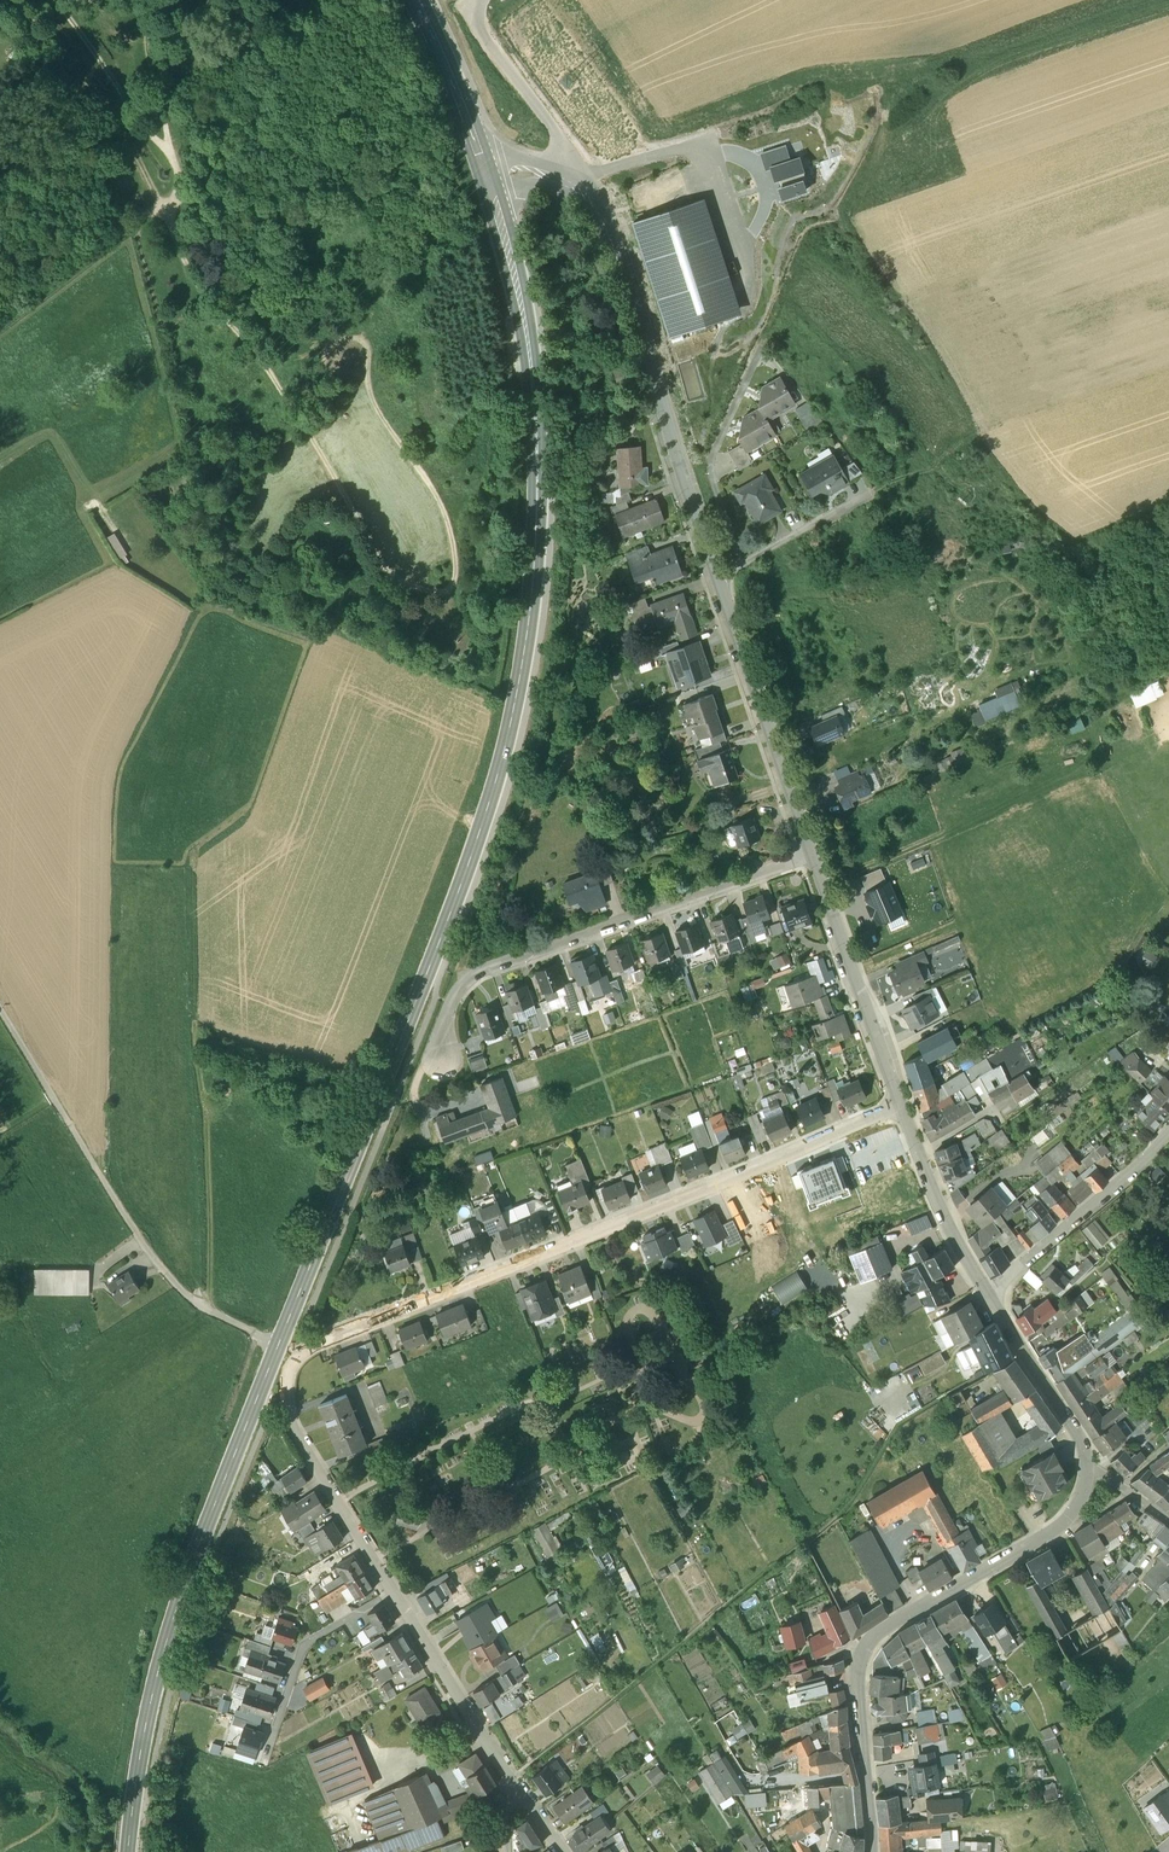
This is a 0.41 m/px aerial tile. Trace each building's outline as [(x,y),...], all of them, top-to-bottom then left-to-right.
[(796,155),(793,143),(786,145),(790,157),(796,155)] [(790,160),(785,146),(759,155),(765,172),(772,169),(771,167),(790,160)] [(783,202),(811,192),(799,157),(790,160),(771,167),(772,169),(783,202)] [(710,200),(636,223),(671,339),(743,314),(710,200)] [(780,377),(762,388),(766,395),(764,403),(758,406),(760,408),(767,420),(796,404),(780,377)] [(808,402),(796,409),(809,431),(824,422),(808,402)] [(760,408),(741,419),(745,426),(744,434),(738,438),(742,445),(746,452),(747,451),(775,435),(767,420),(760,408)] [(742,445),(728,453),(738,471),(753,462),(747,451),(746,452),(742,445)] [(640,446),(618,447),(621,486),(643,484),(641,464),(640,446)] [(833,455),(803,472),(814,492),(826,484),(830,492),(848,482),(840,469),(833,455)] [(854,461),(840,469),(848,482),(863,473),(854,461)] [(650,463),(641,464),(643,484),(652,483),(650,463)] [(764,475),(735,491),(741,502),(746,500),(758,523),(780,511),(768,491),(772,489),(764,475)] [(628,490),(614,495),(617,502),(626,499),(631,497),(628,490)] [(639,508),(635,509),(635,508),(630,508),(629,508),(615,513),(623,535),(624,535),(623,533),(640,527),(641,529),(664,521),(656,498),(642,504),(639,507),(639,508)] [(629,508),(626,499),(617,502),(612,504),(615,513),(629,508)] [(115,532),(107,535),(117,558),(125,555),(115,532)] [(632,551),(635,561),(654,554),(651,544),(632,551)] [(654,554),(635,561),(643,583),(655,579),(657,583),(684,573),(675,547),(654,554)] [(638,609),(648,605),(657,603),(654,593),(634,600),(638,609)] [(684,594),(671,598),(671,595),(665,597),(666,600),(657,603),(648,605),(651,612),(654,611),(655,614),(658,613),(662,624),(674,620),(690,614),(684,594)] [(690,614),(674,620),(677,627),(693,622),(690,614)] [(693,622),(677,627),(681,639),(697,634),(693,622)] [(678,640),(664,645),(667,656),(681,651),(678,640)] [(681,651),(667,656),(663,657),(667,669),(678,666),(683,681),(708,672),(699,645),(681,651)] [(641,670),(652,667),(649,658),(638,661),(641,670)] [(1165,694),(1158,680),(1130,693),(1137,708),(1157,699),(1157,698),(1165,694)] [(981,707),(987,720),(1021,705),(1011,683),(992,691),(995,698),(980,704),(981,707)] [(713,693),(699,698),(683,704),(687,717),(690,715),(693,724),(696,722),(701,737),(709,734),(721,730),(718,720),(719,719),(715,707),(718,707),(713,693)] [(623,703),(628,711),(637,708),(640,707),(637,698),(623,703)] [(841,706),(821,714),(824,721),(837,716),(844,713),(841,706)] [(989,722),(987,720),(981,707),(969,712),(975,727),(989,722)] [(824,721),(811,727),(818,743),(844,732),(837,716),(824,721)] [(1081,718),(1068,723),(1071,732),(1084,727),(1081,718)] [(721,730),(709,734),(712,742),(726,737),(723,729),(721,730)] [(694,749),(697,758),(713,753),(710,743),(694,749)] [(957,761),(966,758),(962,746),(953,749),(957,761)] [(737,776),(727,748),(713,753),(697,758),(701,770),(713,766),(718,782),(737,776)] [(842,776),(851,772),(847,764),(834,770),(837,778),(842,776)] [(851,772),(842,776),(845,782),(859,776),(856,770),(851,772)] [(859,776),(845,782),(836,786),(843,802),(869,791),(863,775),(859,776)] [(622,783),(612,786),(618,802),(627,799),(622,783)] [(752,818),(722,828),(726,840),(735,837),(738,845),(759,838),(752,818)] [(605,861),(591,865),(593,872),(594,872),(599,886),(612,882),(605,861)] [(881,868),(861,877),(867,892),(887,883),(881,868)] [(593,872),(562,882),(569,904),(583,899),(586,910),(605,903),(599,886),(594,872),(593,872)] [(887,883),(867,892),(866,892),(871,904),(869,905),(872,914),(874,913),(878,923),(901,913),(888,883),(887,883)] [(769,915),(763,894),(756,896),(756,898),(743,903),(748,917),(750,922),(760,919),(769,915)] [(803,899),(782,906),(790,927),(799,924),(800,921),(810,917),(803,899)] [(732,913),(710,921),(713,927),(714,926),(719,940),(720,940),(728,937),(729,939),(739,936),(735,921),(732,913)] [(746,933),(753,931),(750,922),(748,917),(741,919),(746,933)] [(739,936),(746,933),(741,919),(735,921),(739,936)] [(765,934),(760,919),(750,922),(753,931),(755,938),(765,934)] [(770,935),(783,931),(780,921),(767,924),(770,935)] [(703,944),(695,924),(676,931),(682,947),(683,951),(689,949),(703,944)] [(662,933),(651,937),(650,934),(645,936),(646,938),(641,940),(643,947),(644,947),(650,962),(656,959),(657,962),(670,958),(669,955),(670,955),(662,933)] [(958,935),(933,946),(935,951),(960,940),(958,935)] [(743,946),(739,936),(729,939),(728,937),(720,940),(724,953),(743,946)] [(719,940),(711,943),(718,964),(727,961),(724,953),(720,940),(719,940)] [(626,942),(606,948),(613,969),(633,962),(626,942)] [(706,952),(703,944),(689,949),(691,957),(706,952)] [(687,962),(683,951),(682,947),(675,949),(677,957),(680,965),(687,962)] [(787,951),(769,959),(774,969),(792,961),(787,951)] [(923,951),(907,957),(910,964),(915,962),(917,966),(927,961),(923,951)] [(599,976),(591,954),(581,957),(580,954),(570,958),(577,979),(579,983),(583,982),(584,987),(587,986),(588,989),(597,986),(596,983),(599,982),(597,977),(599,976)] [(823,956),(816,959),(821,973),(828,970),(827,968),(825,960),(823,956)] [(680,965),(677,957),(671,959),(675,971),(682,969),(680,965)] [(680,965),(682,969),(684,976),(691,973),(687,962),(680,965)] [(917,966),(915,962),(910,964),(891,972),(895,981),(894,982),(892,986),(894,990),(898,992),(923,981),(917,966)] [(555,963),(536,969),(547,1000),(558,996),(555,987),(564,985),(564,984),(560,972),(558,973),(555,963)] [(824,995),(816,974),(788,984),(795,1005),(814,999),(822,1021),(822,1022),(836,1017),(835,1016),(827,994),(824,995)] [(571,982),(576,996),(582,993),(579,983),(577,979),(571,982)] [(619,979),(609,982),(615,999),(617,1004),(627,1001),(619,979)] [(755,989),(765,985),(763,979),(753,984),(755,989)] [(576,996),(571,982),(564,984),(564,985),(567,993),(563,994),(569,1010),(580,1007),(576,996)] [(615,999),(609,982),(599,986),(605,1002),(615,999)] [(525,984),(506,990),(510,1002),(513,1010),(514,1010),(532,1003),(525,984)] [(932,987),(913,996),(916,1002),(917,1002),(918,1002),(929,997),(929,998),(936,995),(932,987)] [(929,997),(918,1002),(917,1002),(916,1002),(903,1009),(912,1027),(937,1014),(929,998),(929,997)] [(510,1002),(502,1005),(506,1018),(516,1015),(514,1010),(513,1010),(510,1002)] [(535,1011),(534,1009),(532,1003),(514,1010),(516,1015),(517,1018),(535,1011)] [(545,1019),(541,1006),(534,1009),(535,1011),(539,1022),(545,1019)] [(489,1009),(477,1014),(487,1042),(499,1038),(498,1034),(504,1031),(497,1011),(491,1013),(489,1009)] [(844,1013),(835,1016),(836,1017),(822,1022),(822,1021),(814,1024),(819,1038),(836,1032),(838,1039),(841,1038),(851,1034),(844,1013)] [(947,1027),(917,1043),(923,1054),(926,1052),(930,1059),(957,1046),(947,1027)] [(582,1041),(579,1031),(571,1034),(575,1044),(582,1041)] [(1000,1053),(996,1056),(1000,1064),(1008,1081),(1027,1070),(1034,1066),(1022,1045),(1027,1042),(1023,1035),(998,1050),(1000,1053)] [(841,1038),(838,1039),(833,1041),(836,1049),(844,1046),(841,1038)] [(1108,1050),(1115,1059),(1122,1054),(1115,1045),(1108,1050)] [(464,1053),(471,1073),(486,1068),(479,1048),(464,1053)] [(923,1054),(904,1063),(913,1089),(933,1082),(926,1062),(930,1059),(926,1052),(923,1054)] [(996,1056),(988,1060),(993,1068),(1000,1064),(996,1056)] [(1139,1058),(1125,1068),(1139,1081),(1150,1069),(1139,1058)] [(987,1059),(972,1068),(978,1077),(980,1076),(993,1068),(988,1060),(987,1059)] [(737,1073),(751,1069),(750,1063),(736,1068),(737,1073)] [(993,1068),(980,1076),(990,1096),(994,1103),(1008,1095),(1014,1092),(1008,1081),(1000,1064),(993,1068)] [(972,1068),(964,1073),(970,1082),(978,1077),(972,1068)] [(1027,1070),(1008,1081),(1014,1092),(1017,1098),(1031,1089),(1025,1080),(1031,1076),(1027,1070)] [(943,1088),(947,1095),(960,1088),(970,1082),(964,1073),(942,1086),(943,1088)] [(504,1074),(482,1082),(497,1123),(519,1115),(504,1074)] [(968,1102),(959,1107),(967,1119),(975,1114),(971,1107),(990,1096),(980,1076),(978,1077),(970,1082),(960,1088),(968,1102)] [(841,1097),(838,1089),(834,1079),(827,1082),(834,1100),(841,1097)] [(859,1080),(838,1089),(841,1097),(844,1105),(856,1100),(857,1102),(867,1098),(859,1080)] [(1044,1080),(1033,1088),(1038,1095),(1053,1084),(1052,1082),(1048,1085),(1044,1080)] [(1168,1080),(1162,1086),(1159,1084),(1151,1094),(1154,1097),(1168,1111),(1168,1081),(1168,1080)] [(933,1082),(913,1089),(921,1111),(947,1095),(943,1088),(938,1092),(936,1092),(933,1082)] [(833,1100),(828,1087),(822,1089),(827,1102),(833,1100)] [(947,1095),(921,1111),(923,1118),(942,1107),(946,1114),(959,1107),(968,1102),(960,1088),(947,1095)] [(762,1098),(767,1109),(780,1104),(787,1100),(782,1089),(762,1098)] [(1051,1108),(1055,1115),(1081,1098),(1076,1091),(1051,1108)] [(1154,1097),(1137,1114),(1153,1129),(1168,1112),(1168,1111),(1154,1097)] [(816,1099),(798,1107),(805,1124),(824,1117),(816,1099)] [(764,1122),(784,1113),(780,1104),(767,1109),(759,1113),(764,1122)] [(923,1118),(921,1119),(927,1131),(940,1124),(937,1120),(946,1114),(942,1107),(923,1118)] [(940,1124),(927,1131),(931,1139),(944,1132),(967,1119),(959,1107),(946,1114),(937,1120),(940,1124)] [(446,1141),(497,1123),(492,1108),(453,1122),(450,1112),(437,1117),(446,1141)] [(714,1129),(729,1123),(725,1113),(710,1119),(714,1129)] [(764,1122),(759,1113),(748,1118),(758,1144),(771,1138),(764,1122)] [(784,1113),(764,1122),(771,1138),(772,1140),(792,1131),(784,1113)] [(712,1145),(720,1142),(714,1129),(710,1119),(703,1122),(712,1145)] [(984,1119),(975,1123),(983,1137),(995,1128),(990,1120),(984,1119)] [(703,1122),(691,1127),(699,1146),(703,1144),(705,1149),(712,1145),(703,1122)] [(599,1133),(610,1135),(611,1125),(601,1123),(599,1133)] [(714,1129),(720,1142),(734,1137),(729,1123),(714,1129)] [(1001,1130),(985,1141),(992,1153),(1009,1141),(1001,1130)] [(734,1137),(720,1142),(727,1160),(747,1152),(746,1150),(740,1134),(734,1137)] [(973,1135),(955,1145),(958,1152),(962,1151),(961,1150),(965,1148),(967,1152),(981,1143),(979,1138),(976,1140),(973,1135)] [(1070,1152),(1061,1141),(1034,1163),(1043,1174),(1070,1152)] [(965,1148),(961,1150),(962,1151),(958,1152),(955,1145),(935,1152),(939,1163),(959,1156),(965,1154),(967,1152),(965,1148)] [(702,1149),(681,1157),(689,1176),(709,1167),(702,1149)] [(801,1193),(808,1211),(854,1194),(845,1171),(849,1169),(843,1154),(838,1156),(836,1149),(795,1164),(798,1173),(792,1175),(797,1188),(802,1186),(804,1192),(801,1193)] [(476,1164),(493,1160),(491,1150),(473,1154),(476,1164)] [(654,1155),(658,1165),(672,1160),(668,1150),(654,1155)] [(965,1154),(959,1156),(961,1160),(970,1156),(967,1152),(965,1154)] [(1071,1155),(1058,1165),(1060,1169),(1065,1175),(1079,1164),(1074,1157),(1071,1155)] [(959,1156),(939,1163),(950,1191),(966,1180),(962,1174),(965,1172),(965,1171),(961,1160),(959,1156)] [(1104,1161),(1101,1157),(1093,1164),(1099,1171),(1107,1165),(1104,1161)] [(1099,1171),(1093,1164),(1081,1174),(1094,1189),(1095,1192),(1108,1182),(1099,1171)] [(666,1184),(658,1165),(640,1173),(647,1191),(666,1184)] [(1058,1165),(1045,1176),(1050,1183),(1061,1174),(1058,1170),(1060,1169),(1058,1165)] [(1166,1175),(1157,1166),(1148,1174),(1158,1184),(1166,1175)] [(976,1173),(974,1168),(965,1171),(965,1172),(962,1174),(966,1180),(976,1173)] [(619,1173),(626,1190),(637,1185),(631,1169),(619,1173)] [(586,1174),(576,1178),(581,1191),(591,1187),(586,1174)] [(1094,1189),(1081,1174),(1076,1177),(1078,1181),(1069,1191),(1079,1203),(1094,1189)] [(1050,1183),(1045,1176),(1034,1185),(1040,1192),(1050,1183)] [(629,1198),(626,1190),(621,1177),(592,1189),(597,1203),(605,1200),(608,1207),(629,1198)] [(581,1191),(576,1178),(552,1187),(564,1218),(576,1213),(573,1206),(585,1202),(581,1191)] [(992,1188),(991,1187),(970,1205),(977,1213),(974,1216),(982,1225),(998,1212),(1004,1207),(1006,1205),(1012,1200),(997,1183),(992,1188)] [(1061,1195),(1050,1183),(1040,1192),(1051,1205),(1061,1195)] [(1028,1187),(1015,1198),(1021,1205),(1033,1195),(1028,1187)] [(501,1212),(494,1194),(483,1197),(486,1204),(480,1206),(486,1220),(490,1231),(499,1228),(506,1225),(501,1212)] [(1047,1213),(1033,1195),(1021,1205),(1035,1222),(1047,1213)] [(1061,1195),(1051,1205),(1063,1218),(1073,1209),(1061,1195)] [(549,1219),(557,1216),(550,1198),(542,1201),(545,1209),(549,1219)] [(538,1212),(545,1209),(542,1201),(533,1199),(513,1207),(518,1220),(538,1212)] [(480,1205),(473,1208),(474,1213),(479,1223),(486,1220),(480,1206),(480,1205)] [(518,1220),(513,1207),(501,1212),(506,1225),(499,1228),(506,1247),(526,1240),(518,1220)] [(1018,1224),(1004,1207),(998,1212),(1012,1229),(1018,1224)] [(713,1211),(695,1219),(708,1245),(725,1236),(720,1226),(713,1211)] [(546,1232),(538,1212),(518,1220),(526,1240),(546,1232)] [(1012,1229),(998,1212),(991,1218),(999,1230),(994,1234),(1002,1244),(1017,1236),(1016,1235),(1012,1229)] [(465,1216),(469,1227),(471,1227),(473,1231),(481,1228),(479,1223),(474,1213),(465,1216)] [(932,1228),(927,1213),(905,1222),(910,1234),(932,1228)] [(1035,1222),(1029,1227),(1039,1238),(1056,1224),(1047,1213),(1035,1222)] [(1097,1247),(1110,1236),(1094,1217),(1081,1229),(1097,1247)] [(991,1218),(968,1238),(975,1250),(994,1234),(999,1230),(991,1218)] [(720,1226),(725,1236),(730,1245),(742,1239),(733,1220),(720,1226)] [(451,1235),(455,1245),(475,1237),(473,1231),(471,1227),(469,1227),(451,1235)] [(664,1227),(643,1236),(645,1241),(641,1243),(648,1260),(658,1255),(665,1258),(667,1252),(677,1248),(673,1237),(670,1231),(666,1232),(664,1227)] [(1079,1228),(1068,1236),(1077,1248),(1088,1239),(1079,1228)] [(1033,1244),(1022,1230),(1016,1235),(1017,1236),(1027,1248),(1033,1244)] [(404,1244),(411,1263),(424,1258),(413,1231),(401,1236),(404,1244)] [(673,1237),(677,1248),(679,1252),(695,1245),(688,1231),(673,1237)] [(938,1235),(932,1237),(938,1249),(943,1246),(938,1235)] [(381,1244),(384,1252),(404,1244),(401,1236),(381,1244)] [(475,1237),(455,1245),(462,1263),(482,1255),(475,1237)] [(879,1241),(850,1253),(862,1281),(891,1269),(879,1241)] [(411,1263),(404,1244),(384,1252),(391,1271),(411,1263)] [(944,1246),(928,1255),(922,1245),(912,1250),(918,1261),(902,1270),(913,1291),(917,1289),(939,1279),(940,1278),(938,1274),(955,1266),(944,1246)] [(1009,1264),(998,1247),(980,1258),(991,1277),(1009,1264)] [(1087,1257),(1078,1267),(1080,1269),(1084,1273),(1094,1264),(1087,1257)] [(1052,1263),(1039,1277),(1042,1280),(1042,1279),(1060,1295),(1084,1273),(1080,1269),(1071,1277),(1064,1271),(1062,1273),(1052,1263)] [(1108,1283),(1117,1276),(1108,1265),(1100,1272),(1108,1283)] [(1039,1277),(1029,1267),(1024,1275),(1038,1287),(1044,1281),(1042,1280),(1039,1277)] [(582,1268),(570,1273),(569,1270),(558,1275),(569,1301),(570,1300),(568,1296),(576,1293),(577,1297),(591,1292),(587,1282),(582,1268)] [(29,1283),(39,1283),(39,1269),(29,1269),(29,1283)] [(39,1283),(60,1283),(61,1269),(39,1269),(39,1283)] [(88,1269),(61,1269),(60,1283),(88,1284),(88,1269)] [(130,1271),(109,1284),(119,1301),(140,1288),(130,1271)] [(1116,1278),(1109,1283),(1119,1299),(1127,1294),(1116,1278)] [(596,1279),(587,1282),(591,1292),(594,1299),(602,1296),(596,1279)] [(939,1279),(917,1289),(924,1305),(949,1301),(939,1279)] [(541,1285),(536,1287),(535,1285),(535,1284),(522,1289),(529,1306),(533,1318),(534,1317),(533,1314),(541,1311),(542,1312),(545,1313),(554,1309),(556,1309),(552,1299),(544,1281),(540,1282),(540,1283),(541,1285)] [(60,1283),(39,1283),(39,1293),(88,1293),(88,1284),(60,1283)] [(853,1288),(840,1299),(845,1305),(858,1294),(853,1288)] [(522,1290),(515,1293),(522,1309),(529,1306),(522,1290)] [(565,1313),(559,1296),(552,1299),(556,1309),(554,1309),(557,1316),(565,1313)] [(1047,1299),(1034,1309),(1032,1307),(1023,1314),(1017,1318),(1027,1333),(1037,1326),(1054,1313),(1056,1311),(1051,1305),(1047,1299)] [(1059,1300),(1051,1305),(1056,1311),(1063,1306),(1059,1300)] [(1056,1311),(1054,1313),(1057,1318),(1065,1313),(1074,1306),(1070,1301),(1063,1306),(1056,1311)] [(983,1327),(970,1302),(942,1316),(943,1317),(933,1322),(941,1336),(937,1339),(942,1349),(945,1347),(976,1331),(983,1327)] [(1136,1303),(1127,1310),(1140,1327),(1149,1320),(1136,1303)] [(463,1304),(436,1314),(444,1335),(456,1330),(455,1327),(469,1322),(470,1324),(471,1324),(463,1304)] [(1023,1314),(1020,1305),(1011,1304),(1011,1309),(1017,1318),(1023,1314)] [(479,1308),(473,1310),(479,1324),(485,1321),(479,1308)] [(1059,1360),(1058,1360),(1046,1367),(1056,1382),(1056,1383),(1071,1373),(1073,1372),(1072,1371),(1080,1367),(1081,1366),(1083,1366),(1084,1366),(1101,1355),(1102,1355),(1140,1327),(1127,1310),(1089,1338),(1087,1339),(1087,1340),(1066,1356),(1059,1360)] [(1052,1323),(1042,1330),(1043,1331),(1046,1336),(1057,1328),(1069,1319),(1065,1313),(1057,1318),(1052,1323)] [(420,1321),(398,1329),(406,1348),(419,1343),(418,1341),(426,1338),(426,1340),(427,1339),(420,1321)] [(983,1327),(976,1331),(981,1340),(963,1350),(976,1376),(1011,1356),(994,1322),(983,1327)] [(1028,1340),(1041,1331),(1037,1326),(1027,1333),(1028,1340)] [(1046,1336),(1043,1331),(1041,1331),(1028,1340),(1035,1351),(1061,1335),(1057,1328),(1046,1336)] [(1057,1353),(1054,1347),(1047,1351),(1045,1349),(1037,1354),(1045,1367),(1046,1367),(1058,1360),(1059,1360),(1066,1356),(1087,1340),(1087,1339),(1089,1338),(1086,1333),(1057,1353)] [(1129,1335),(1124,1339),(1127,1344),(1132,1340),(1129,1335)] [(371,1340),(363,1343),(368,1356),(376,1353),(371,1340)] [(363,1343),(356,1346),(360,1356),(361,1355),(365,1365),(371,1362),(368,1356),(363,1343)] [(356,1346),(348,1349),(349,1351),(336,1356),(343,1375),(354,1370),(354,1369),(365,1365),(361,1355),(360,1356),(356,1346)] [(942,1349),(922,1360),(926,1367),(949,1355),(945,1347),(942,1349)] [(399,1350),(390,1353),(395,1367),(404,1363),(399,1350)] [(1101,1355),(1084,1366),(1089,1373),(1088,1373),(1089,1375),(1090,1374),(1092,1376),(1108,1365),(1101,1355)] [(1031,1391),(1013,1360),(994,1372),(1007,1390),(1015,1402),(1019,1399),(1031,1391)] [(1111,1366),(1102,1373),(1094,1379),(1098,1386),(1116,1372),(1111,1366)] [(1098,1386),(1089,1393),(1094,1400),(1111,1388),(1119,1391),(1128,1385),(1118,1370),(1098,1386)] [(1071,1373),(1056,1383),(1061,1389),(1060,1389),(1061,1390),(1075,1380),(1071,1373)] [(1075,1380),(1061,1390),(1071,1405),(1089,1393),(1098,1386),(1094,1379),(1086,1385),(1082,1390),(1078,1384),(1082,1381),(1079,1377),(1077,1379),(1077,1378),(1075,1380)] [(1007,1390),(971,1412),(962,1396),(975,1389),(972,1383),(943,1399),(962,1435),(998,1413),(1015,1402),(1007,1390)] [(363,1391),(374,1417),(384,1413),(373,1387),(363,1391)] [(1059,1427),(1031,1391),(1019,1399),(1040,1427),(1049,1438),(1059,1427)] [(347,1393),(321,1403),(340,1455),(367,1444),(347,1393)] [(1089,1393),(1071,1405),(1083,1423),(1097,1414),(1090,1402),(1094,1400),(1089,1393)] [(1136,1396),(1122,1405),(1128,1412),(1137,1405),(1136,1404),(1139,1401),(1136,1396)] [(877,1405),(867,1414),(877,1425),(887,1416),(877,1405)] [(1122,1405),(1091,1428),(1088,1430),(1093,1438),(1107,1428),(1112,1424),(1128,1412),(1122,1405)] [(1145,1410),(1133,1419),(1139,1425),(1151,1416),(1145,1410)] [(1040,1427),(994,1454),(982,1432),(1002,1419),(998,1413),(962,1435),(983,1470),(999,1461),(1001,1464),(1037,1444),(1049,1438),(1040,1427)] [(1117,1430),(1112,1424),(1107,1428),(1093,1438),(1104,1454),(1126,1438),(1119,1428),(1117,1430)] [(370,1440),(373,1446),(389,1440),(386,1433),(370,1440)] [(1049,1438),(1037,1444),(1043,1456),(1043,1457),(1053,1452),(1055,1450),(1056,1450),(1049,1438)] [(1132,1458),(1124,1449),(1110,1461),(1124,1475),(1146,1458),(1140,1452),(1132,1458)] [(1053,1452),(1043,1457),(1043,1456),(1032,1462),(1033,1463),(1022,1469),(1027,1478),(1026,1479),(1026,1480),(1031,1488),(1032,1489),(1035,1487),(1040,1496),(1049,1492),(1052,1493),(1057,1490),(1057,1487),(1068,1481),(1058,1463),(1059,1462),(1059,1461),(1053,1452)] [(1150,1465),(1156,1474),(1166,1467),(1168,1465),(1168,1452),(1150,1465)] [(298,1466),(282,1477),(287,1485),(290,1491),(307,1480),(298,1466)] [(1157,1476),(1147,1468),(1131,1481),(1147,1493),(1162,1481),(1166,1477),(1162,1472),(1157,1476)] [(919,1469),(866,1503),(879,1524),(921,1498),(932,1491),(919,1469)] [(282,1477),(270,1485),(274,1492),(287,1485),(282,1477)] [(1162,1481),(1147,1493),(1150,1496),(1166,1483),(1162,1481)] [(1166,1483),(1150,1496),(1167,1509),(1167,1508),(1168,1507),(1168,1486),(1166,1483)] [(932,1491),(921,1498),(949,1548),(961,1541),(956,1531),(948,1519),(932,1491)] [(298,1504),(287,1511),(297,1527),(309,1520),(308,1518),(324,1507),(315,1493),(298,1504)] [(294,1498),(280,1507),(284,1513),(287,1511),(298,1504),(294,1498)] [(479,1498),(467,1504),(472,1513),(484,1507),(486,1502),(484,1498),(479,1498)] [(1126,1501),(1110,1511),(1118,1523),(1133,1513),(1126,1501)] [(415,1511),(399,1510),(398,1522),(413,1526),(415,1511)] [(1164,1524),(1145,1510),(1140,1517),(1152,1526),(1147,1533),(1149,1535),(1153,1538),(1164,1524)] [(1110,1511),(1092,1523),(1093,1524),(1100,1535),(1105,1544),(1124,1531),(1118,1523),(1110,1511)] [(315,1529),(315,1530),(321,1538),(326,1547),(343,1537),(332,1519),(315,1529)] [(310,1521),(299,1528),(303,1534),(314,1526),(310,1521)] [(547,1522),(535,1529),(553,1562),(565,1555),(547,1522)] [(1092,1523),(1074,1533),(1087,1555),(1103,1545),(1098,1536),(1100,1535),(1093,1524),(1092,1523)] [(961,1541),(949,1548),(962,1571),(987,1557),(968,1525),(956,1531),(961,1541)] [(314,1526),(303,1534),(310,1545),(321,1538),(315,1530),(315,1529),(314,1526)] [(880,1596),(895,1588),(898,1586),(868,1530),(849,1540),(880,1596)] [(1168,1543),(1164,1548),(1156,1556),(1165,1565),(1168,1561),(1168,1542),(1168,1543)] [(1050,1547),(1026,1561),(1037,1580),(1037,1581),(1061,1567),(1050,1547)] [(353,1554),(336,1564),(338,1566),(336,1568),(337,1571),(340,1569),(342,1574),(347,1581),(364,1571),(353,1554)] [(922,1577),(930,1590),(953,1576),(942,1557),(918,1570),(922,1577)] [(918,1570),(915,1565),(905,1571),(912,1583),(922,1577),(918,1570)] [(1089,1571),(1102,1593),(1109,1584),(1098,1565),(1089,1571)] [(1087,1568),(1075,1575),(1096,1613),(1109,1606),(1102,1593),(1089,1571),(1087,1568)] [(1154,1581),(1159,1586),(1159,1585),(1168,1575),(1168,1570),(1166,1568),(1163,1571),(1154,1581)] [(1109,1584),(1102,1593),(1109,1606),(1115,1600),(1135,1579),(1121,1569),(1109,1584)] [(347,1581),(339,1586),(342,1592),(346,1589),(344,1586),(348,1584),(357,1597),(374,1586),(364,1571),(347,1581)] [(342,1574),(331,1580),(336,1588),(339,1586),(347,1581),(342,1574)] [(1159,1585),(1168,1594),(1168,1575),(1159,1585)] [(319,1598),(336,1588),(331,1580),(329,1576),(312,1587),(319,1598)] [(453,1580),(445,1584),(449,1591),(457,1587),(453,1580)] [(1037,1580),(1027,1585),(1056,1636),(1066,1630),(1061,1621),(1061,1622),(1037,1581),(1037,1580)] [(346,1599),(345,1599),(347,1603),(357,1597),(348,1584),(344,1586),(346,1589),(342,1592),(346,1599)] [(1159,1585),(1159,1586),(1155,1590),(1160,1594),(1167,1600),(1168,1598),(1168,1594),(1159,1585)] [(326,1611),(345,1599),(346,1599),(342,1592),(339,1586),(336,1588),(319,1598),(326,1611)] [(437,1586),(419,1596),(429,1612),(447,1602),(437,1586)] [(880,1596),(889,1612),(904,1604),(895,1588),(880,1596)] [(1160,1594),(1155,1590),(1147,1600),(1151,1604),(1160,1594)] [(546,1597),(549,1603),(555,1599),(552,1594),(546,1597)] [(839,1620),(826,1595),(813,1602),(824,1627),(839,1620)] [(957,1600),(931,1614),(941,1632),(958,1623),(968,1618),(968,1617),(957,1600)] [(1115,1600),(1109,1606),(1122,1628),(1130,1619),(1123,1606),(1119,1608),(1115,1600)] [(857,1601),(838,1610),(851,1637),(889,1614),(883,1602),(862,1613),(857,1601)] [(487,1602),(458,1619),(466,1634),(464,1635),(470,1648),(491,1635),(493,1634),(486,1621),(494,1616),(487,1602)] [(545,1609),(552,1622),(564,1615),(557,1602),(545,1609)] [(1005,1622),(993,1603),(974,1614),(986,1634),(992,1630),(1006,1652),(1018,1644),(1004,1623),(1005,1622)] [(385,1604),(368,1613),(373,1622),(378,1630),(395,1620),(385,1604)] [(586,1612),(591,1621),(599,1616),(594,1607),(586,1612)] [(931,1614),(916,1623),(926,1641),(926,1642),(936,1636),(941,1633),(941,1632),(931,1614)] [(293,1622),(279,1617),(275,1628),(266,1625),(263,1634),(272,1637),(272,1638),(273,1639),(292,1645),(298,1627),(291,1625),(293,1622)] [(977,1631),(968,1618),(958,1623),(964,1631),(979,1653),(988,1648),(977,1631)] [(848,1639),(839,1620),(824,1627),(827,1631),(813,1637),(810,1633),(806,1634),(814,1654),(848,1639)] [(781,1626),(787,1646),(806,1641),(800,1621),(781,1626)] [(378,1630),(373,1622),(366,1627),(371,1635),(378,1630)] [(916,1623),(898,1633),(909,1655),(911,1659),(912,1661),(922,1656),(917,1646),(926,1641),(916,1623)] [(947,1642),(964,1631),(958,1623),(941,1632),(941,1633),(947,1642)] [(413,1650),(401,1630),(385,1640),(373,1647),(373,1648),(378,1658),(385,1654),(390,1662),(395,1659),(413,1650)] [(263,1634),(257,1632),(254,1640),(271,1646),(273,1639),(272,1638),(272,1637),(263,1634)] [(898,1633),(883,1647),(891,1664),(909,1655),(898,1633)] [(382,1635),(370,1642),(372,1646),(373,1647),(385,1640),(382,1635)] [(491,1635),(470,1648),(474,1654),(475,1654),(478,1659),(477,1660),(476,1664),(478,1667),(482,1668),(503,1656),(491,1635)] [(943,1649),(936,1636),(926,1642),(933,1654),(934,1653),(935,1656),(936,1658),(944,1672),(952,1668),(947,1656),(943,1649)] [(271,1646),(254,1640),(250,1638),(247,1648),(251,1649),(252,1648),(269,1654),(271,1646)] [(372,1646),(370,1642),(361,1647),(364,1651),(372,1646)] [(269,1654),(252,1648),(251,1649),(245,1670),(280,1682),(286,1664),(276,1661),(277,1657),(269,1654)] [(988,1648),(979,1653),(982,1658),(984,1658),(991,1653),(988,1648)] [(395,1659),(401,1668),(405,1676),(406,1675),(408,1679),(420,1673),(417,1668),(423,1665),(413,1650),(395,1659)] [(496,1664),(501,1673),(518,1662),(520,1661),(514,1652),(496,1664)] [(991,1653),(984,1658),(989,1666),(997,1662),(991,1653)] [(912,1661),(914,1665),(920,1676),(930,1672),(922,1656),(912,1661)] [(390,1662),(387,1664),(393,1673),(401,1668),(395,1659),(390,1662)] [(844,1659),(825,1663),(827,1674),(845,1671),(844,1670),(844,1659)] [(911,1659),(901,1665),(902,1668),(903,1668),(905,1667),(906,1669),(914,1665),(912,1661),(911,1659)] [(518,1662),(501,1673),(492,1679),(501,1693),(513,1686),(512,1684),(526,1674),(518,1662)] [(374,1681),(377,1685),(394,1676),(393,1673),(387,1664),(374,1671),(379,1678),(374,1681)] [(914,1665),(906,1669),(907,1679),(912,1676),(918,1688),(924,1686),(920,1676),(914,1665)] [(774,1686),(794,1681),(794,1679),(813,1676),(811,1668),(780,1676),(781,1679),(773,1681),(774,1686)] [(1001,1671),(991,1676),(997,1688),(1007,1682),(1001,1671)] [(813,1676),(794,1679),(794,1681),(796,1690),(798,1690),(798,1691),(799,1697),(807,1696),(829,1692),(827,1684),(828,1684),(828,1681),(827,1681),(825,1674),(813,1676)] [(899,1677),(873,1675),(871,1692),(879,1693),(897,1694),(899,1677)] [(303,1689),(310,1700),(329,1689),(323,1678),(303,1689)] [(501,1693),(492,1679),(473,1691),(477,1699),(475,1701),(478,1706),(501,1693)] [(604,1679),(600,1681),(604,1690),(609,1688),(604,1679)] [(379,1689),(381,1694),(392,1687),(389,1681),(382,1685),(383,1686),(379,1689)] [(381,1694),(385,1701),(397,1694),(393,1687),(392,1687),(381,1694)] [(425,1687),(406,1699),(421,1723),(440,1711),(425,1687)] [(268,1694),(248,1688),(241,1709),(247,1710),(248,1710),(263,1715),(268,1717),(274,1700),(267,1698),(268,1694)] [(808,1702),(807,1696),(799,1697),(798,1691),(786,1694),(789,1706),(808,1702)] [(844,1691),(829,1693),(832,1708),(833,1708),(847,1704),(844,1691)] [(897,1694),(879,1693),(880,1701),(876,1702),(873,1705),(873,1710),(876,1713),(877,1714),(887,1712),(888,1718),(892,1721),(903,1719),(907,1715),(906,1710),(911,1709),(909,1692),(908,1692),(905,1693),(897,1694)] [(519,1694),(510,1697),(513,1706),(522,1702),(519,1694)] [(218,1708),(227,1710),(230,1699),(221,1697),(218,1708)] [(500,1717),(491,1702),(483,1707),(492,1722),(500,1717)] [(847,1704),(833,1708),(832,1708),(826,1712),(829,1720),(835,1718),(837,1724),(845,1722),(847,1704)] [(961,1704),(947,1707),(950,1719),(963,1716),(961,1704)] [(933,1707),(916,1711),(919,1726),(929,1724),(936,1723),(933,1707)] [(263,1715),(248,1710),(247,1710),(245,1718),(258,1723),(260,1723),(263,1715)] [(806,1720),(810,1732),(827,1727),(833,1726),(837,1724),(835,1718),(829,1720),(826,1712),(806,1720)] [(500,1720),(507,1736),(527,1728),(525,1724),(526,1723),(523,1717),(513,1722),(510,1715),(500,1720)] [(702,1717),(691,1724),(695,1729),(706,1722),(702,1717)] [(245,1718),(244,1718),(242,1726),(244,1727),(245,1726),(256,1730),(258,1723),(245,1718)] [(750,1718),(742,1722),(748,1732),(755,1727),(750,1718)] [(800,1733),(802,1736),(808,1733),(810,1732),(806,1720),(780,1730),(784,1739),(800,1733)] [(837,1724),(833,1726),(827,1727),(829,1741),(815,1743),(813,1744),(816,1750),(849,1746),(845,1722),(837,1724)] [(919,1726),(917,1726),(917,1729),(918,1732),(920,1741),(933,1738),(933,1736),(940,1735),(938,1723),(936,1723),(929,1724),(919,1726)] [(256,1730),(245,1726),(244,1727),(237,1749),(256,1755),(263,1733),(256,1730)] [(1050,1726),(1039,1731),(1043,1737),(1055,1734),(1050,1726)] [(633,1729),(627,1734),(632,1740),(637,1736),(633,1729)] [(899,1729),(873,1733),(874,1743),(889,1741),(890,1743),(900,1742),(899,1729)] [(375,1785),(352,1732),(306,1752),(329,1805),(375,1785)] [(796,1751),(813,1744),(808,1733),(802,1736),(781,1746),(785,1756),(796,1751)] [(1056,1734),(1043,1738),(1047,1747),(1060,1744),(1056,1734)] [(889,1741),(874,1743),(875,1758),(890,1756),(890,1743),(889,1741)] [(796,1751),(799,1756),(808,1752),(816,1750),(813,1744),(796,1751)] [(817,1771),(820,1774),(841,1771),(843,1784),(857,1784),(849,1746),(816,1750),(808,1752),(809,1764),(810,1771),(817,1771)] [(452,1749),(432,1758),(439,1772),(460,1763),(452,1749)] [(722,1750),(711,1758),(731,1790),(743,1782),(722,1750)] [(809,1764),(808,1752),(799,1756),(800,1772),(810,1771),(809,1764)] [(955,1752),(940,1755),(942,1763),(956,1760),(955,1752)] [(477,1753),(460,1764),(473,1785),(467,1788),(471,1794),(477,1792),(478,1794),(479,1794),(496,1783),(477,1753)] [(731,1790),(711,1758),(696,1768),(716,1799),(731,1790)] [(935,1762),(914,1765),(916,1775),(912,1776),(913,1787),(914,1787),(921,1786),(922,1786),(938,1783),(939,1783),(935,1762)] [(549,1763),(532,1776),(545,1795),(563,1782),(549,1763)] [(657,1764),(647,1772),(655,1782),(665,1774),(657,1764)] [(614,1770),(619,1777),(626,1772),(621,1765),(614,1770)] [(428,1784),(424,1786),(419,1775),(398,1785),(403,1795),(399,1797),(412,1827),(438,1818),(438,1817),(443,1816),(439,1808),(428,1784)] [(938,1783),(922,1786),(923,1793),(939,1790),(938,1783)] [(581,1784),(554,1804),(565,1820),(581,1809),(578,1805),(590,1797),(586,1791),(588,1790),(584,1784),(582,1785),(581,1784)] [(830,1797),(829,1784),(823,1785),(808,1785),(809,1805),(819,1805),(819,1798),(830,1797)] [(830,1797),(833,1827),(843,1830),(863,1836),(857,1784),(843,1784),(829,1784),(830,1797)] [(398,1785),(364,1800),(381,1839),(412,1827),(399,1797),(403,1795),(398,1785)] [(921,1786),(914,1787),(913,1787),(908,1788),(909,1794),(917,1794),(923,1793),(922,1786),(921,1786)] [(1055,1786),(1043,1789),(1045,1799),(1058,1796),(1055,1786)] [(959,1787),(940,1790),(941,1798),(960,1796),(959,1787)] [(765,1790),(744,1791),(744,1804),(766,1803),(765,1790)] [(471,1794),(442,1805),(442,1807),(439,1808),(443,1816),(465,1807),(483,1800),(479,1794),(478,1794),(477,1792),(471,1794)] [(897,1793),(876,1797),(879,1823),(900,1821),(898,1806),(910,1804),(909,1794),(898,1795),(897,1793)] [(1164,1795),(1144,1809),(1161,1832),(1168,1826),(1168,1801),(1164,1795)] [(941,1798),(927,1800),(929,1819),(940,1818),(961,1816),(960,1796),(941,1798)] [(594,1817),(599,1813),(601,1816),(608,1810),(603,1802),(590,1811),(594,1817)] [(443,1816),(438,1817),(440,1823),(467,1812),(465,1807),(443,1816)] [(802,1832),(819,1822),(812,1808),(783,1823),(796,1846),(798,1851),(813,1851),(808,1844),(802,1832)] [(594,1817),(590,1820),(599,1833),(608,1827),(601,1816),(599,1813),(594,1817)] [(381,1839),(347,1851),(348,1851),(402,1851),(445,1837),(438,1818),(412,1827),(381,1839)] [(929,1819),(897,1822),(898,1833),(918,1832),(941,1830),(940,1818),(929,1819)] [(513,1829),(514,1851),(518,1851),(542,1843),(527,1820),(513,1829)] [(590,1820),(573,1832),(583,1846),(599,1833),(590,1820)] [(802,1832),(808,1844),(826,1834),(819,1822),(802,1832)] [(897,1822),(879,1823),(881,1851),(899,1851),(898,1833),(897,1822)] [(843,1830),(833,1827),(826,1851),(827,1851),(837,1851),(843,1830)] [(941,1830),(943,1851),(954,1851),(953,1847),(958,1847),(957,1829),(941,1830)] [(615,1851),(630,1851),(620,1830),(601,1842),(604,1847),(609,1843),(615,1851)] [(843,1830),(837,1851),(862,1851),(864,1847),(863,1836),(843,1830)] [(442,1846),(443,1851),(451,1851),(464,1847),(461,1840),(442,1846)] [(961,1840),(960,1851),(971,1851),(971,1841),(961,1840)] [(763,1841),(758,1844),(762,1851),(770,1851),(763,1841)] [(971,1841),(971,1851),(990,1851),(991,1842),(971,1841)] [(597,1851),(615,1851),(609,1843),(604,1847),(597,1851)]
